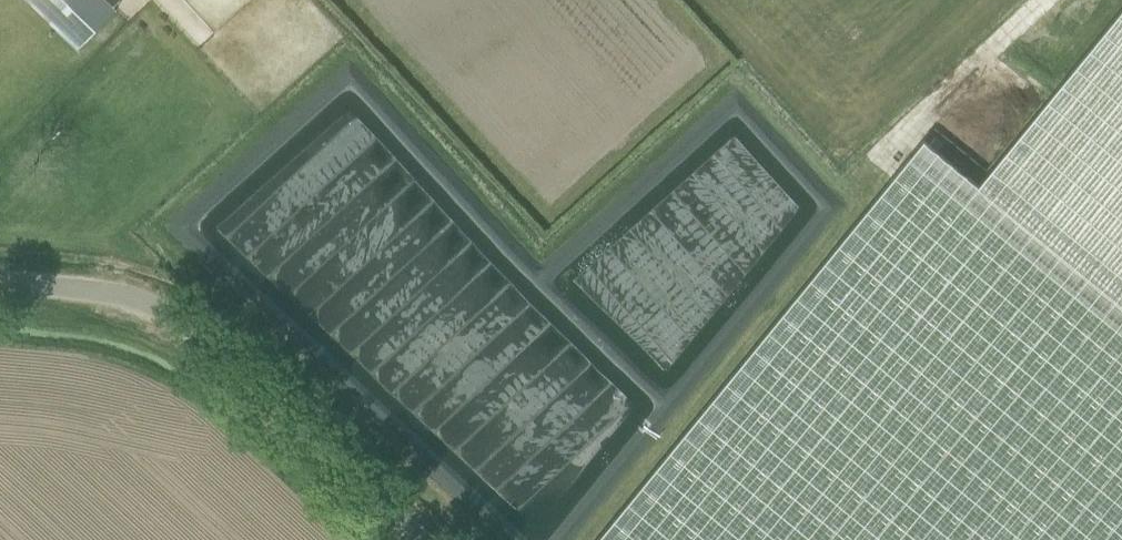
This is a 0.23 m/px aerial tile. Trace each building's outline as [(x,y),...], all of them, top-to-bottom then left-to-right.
[(50,23),(63,35),(96,0),(26,0),(50,23)] [(979,185),(924,140),(597,539),(1121,539),(1121,9),(979,185)]
